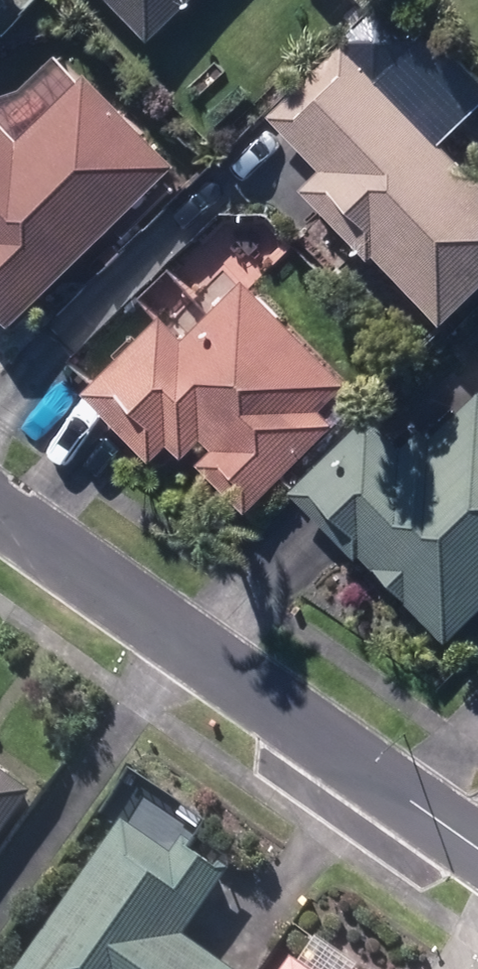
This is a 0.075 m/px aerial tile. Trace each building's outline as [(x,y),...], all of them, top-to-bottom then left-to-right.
[(149,42),(191,0),(107,0),(149,42)] [(363,11),(374,0),(353,0),(363,11)] [(440,328),(477,291),(477,187),(374,82),(415,40),(381,5),(266,118),(318,171),(301,187),(440,328)] [(7,329),(170,172),(79,80),(16,145),(0,129),(0,321),(7,329)] [(99,259),(107,267),(119,255),(111,247),(99,259)] [(195,466),(247,516),(333,426),(320,412),(345,385),(240,284),(184,342),(157,316),(81,396),(149,461),(166,444),(181,460),(200,440),(211,450),(195,466)] [(445,645),(477,613),(477,400),(476,397),(430,444),(418,432),(399,451),(366,419),(290,495),(356,561),(359,558),(445,645)] [(30,798),(0,777),(0,842),(30,798)] [(181,941),(223,881),(177,849),(168,861),(121,828),(21,968),(221,968),(181,941)] [(314,943),(296,968),(289,964),(285,968),(352,968),(314,943)]
